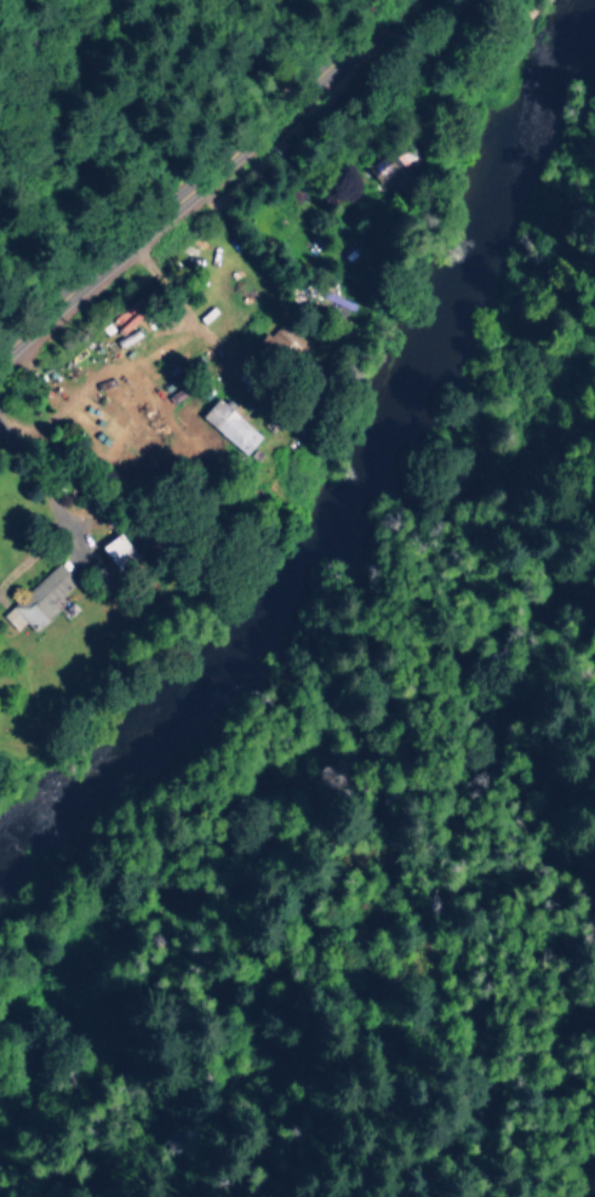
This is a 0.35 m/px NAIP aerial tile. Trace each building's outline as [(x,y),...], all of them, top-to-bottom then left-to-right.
[(299,346),(286,322),(270,331),(283,355),(299,346)] [(198,418),(244,455),(259,435),(224,407),(226,406),(214,396),(198,418)] [(98,545),(112,570),(133,558),(119,533),(98,545)] [(55,563),(0,615),(13,630),(24,620),(33,629),(56,608),(51,603),(73,583),(55,563)]
